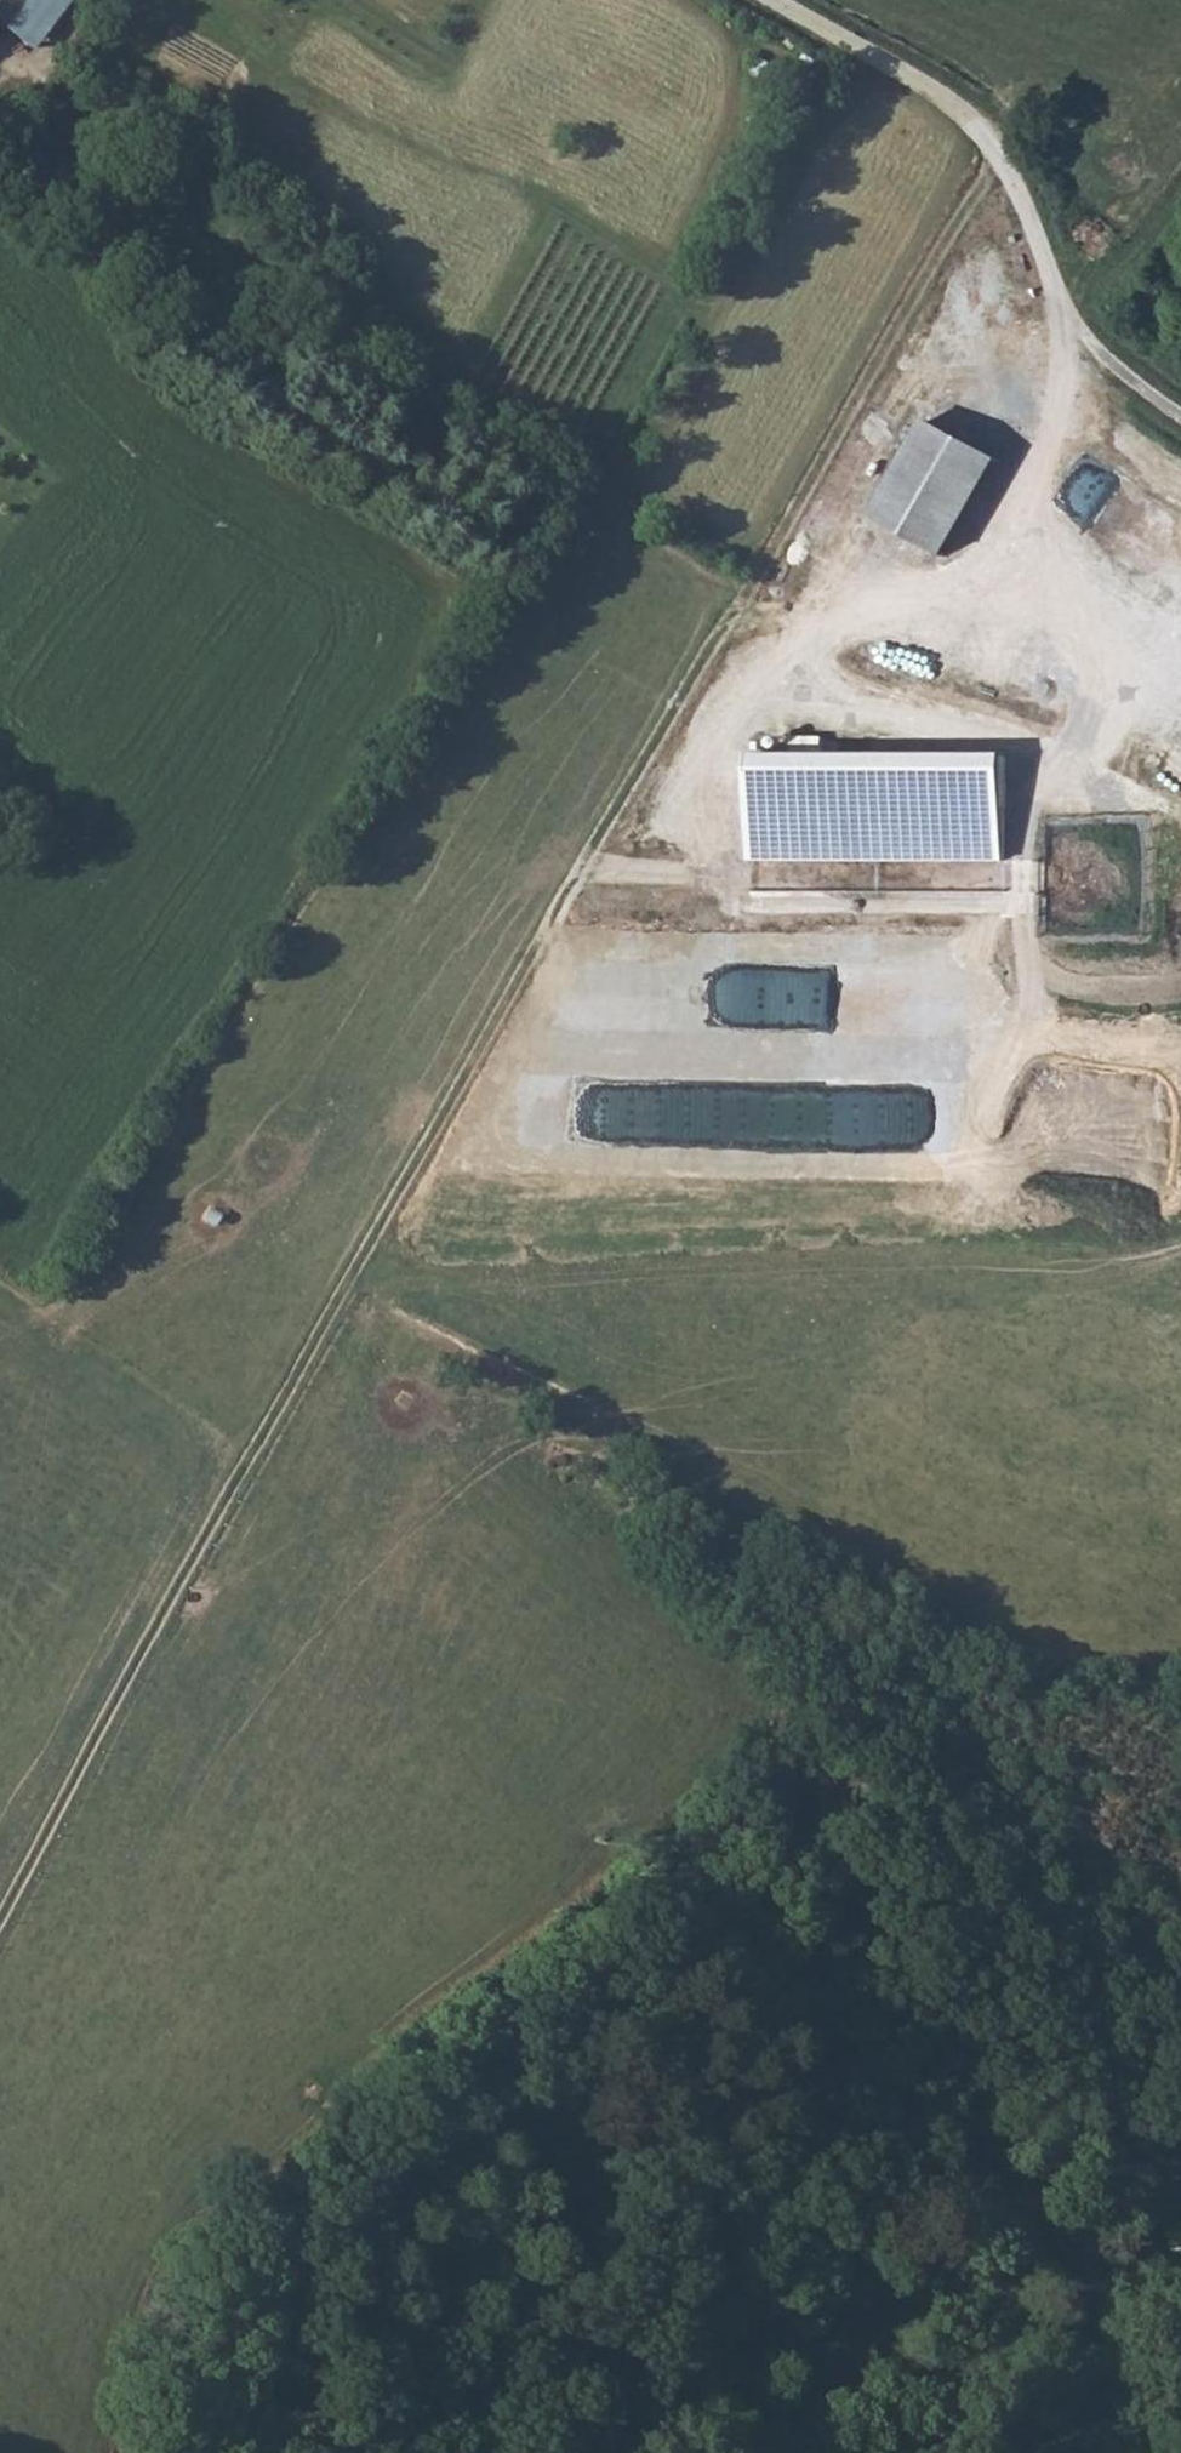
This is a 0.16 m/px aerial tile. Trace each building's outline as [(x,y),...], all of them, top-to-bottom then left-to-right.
[(34,54),(72,0),(0,0),(0,26),(34,54)] [(877,519),(940,554),(994,459),(931,423),(877,519)] [(749,753),(750,862),(991,858),(1004,860),(1003,751),(749,753)]
